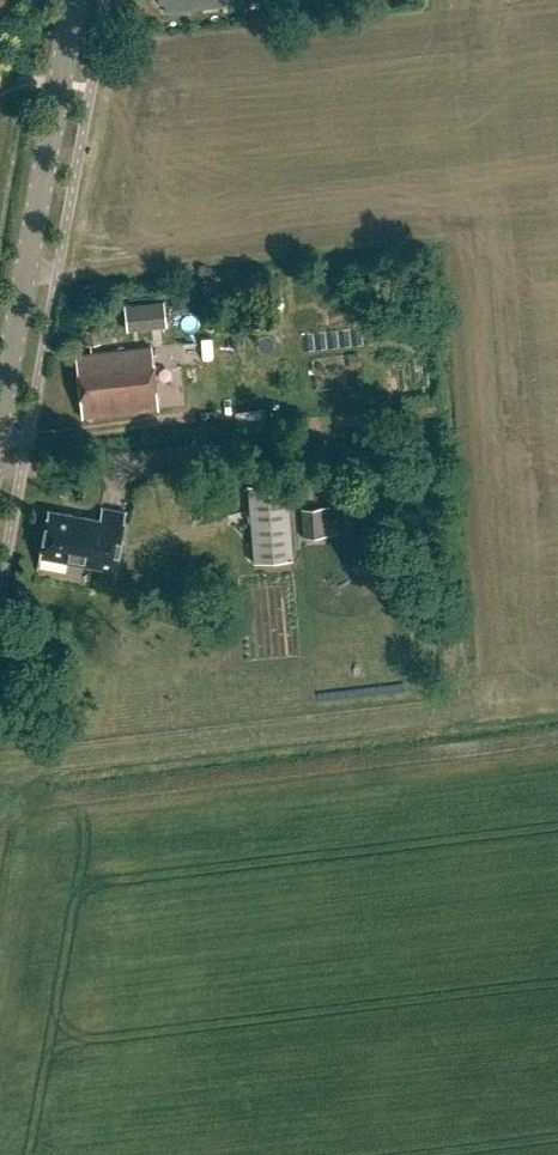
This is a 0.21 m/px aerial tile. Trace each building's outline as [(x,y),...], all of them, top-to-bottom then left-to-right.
[(226,8),(225,0),(154,0),(155,4),(161,3),(162,14),(226,8)] [(173,308),(189,307),(188,295),(133,299),(135,328),(175,325),(173,308)] [(84,333),(86,348),(100,346),(98,331),(84,333)] [(151,348),(76,357),(83,419),(159,410),(151,348)] [(356,354),(340,356),(341,369),(358,367),(356,354)] [(249,486),(254,565),(293,562),(287,484),(249,486)] [(329,507),(301,508),(303,537),(339,534),(338,520),(330,521),(329,507)] [(116,573),(125,527),(127,515),(103,510),(101,522),(49,512),(40,557),(69,563),(70,557),(93,562),(92,568),(116,573)]
